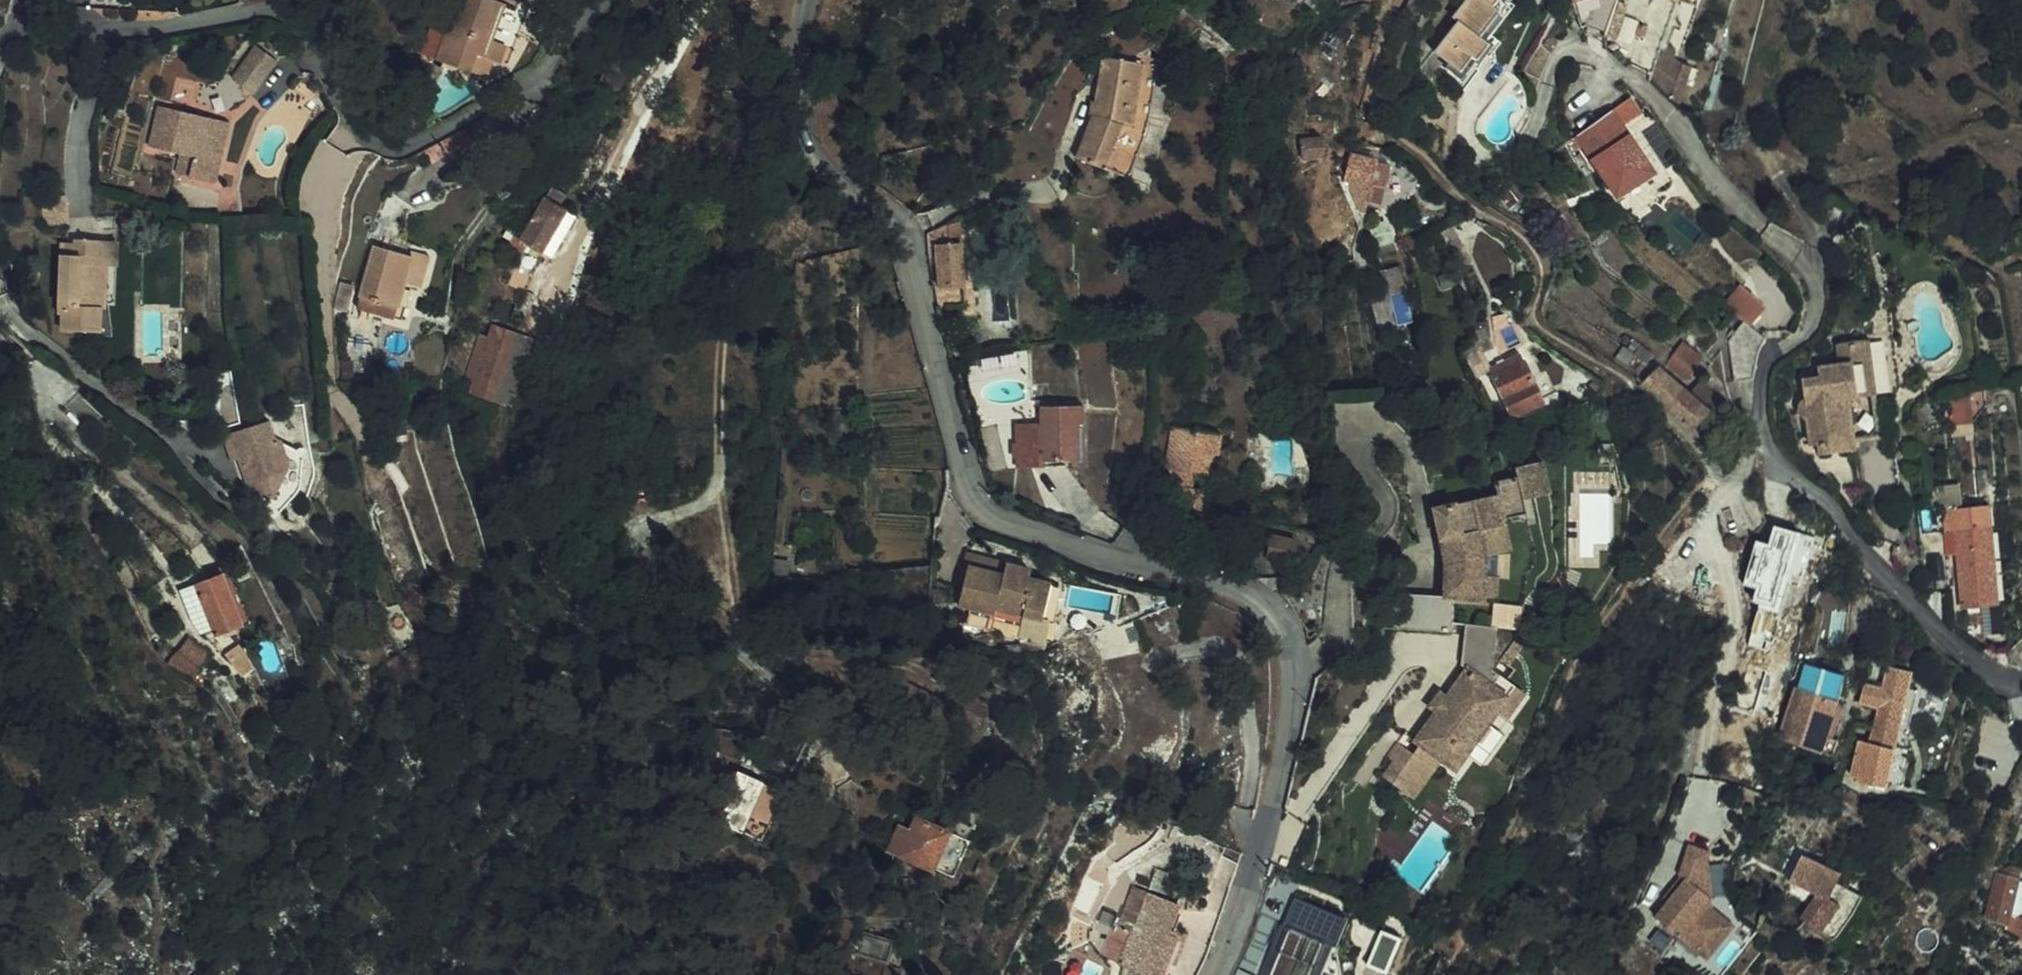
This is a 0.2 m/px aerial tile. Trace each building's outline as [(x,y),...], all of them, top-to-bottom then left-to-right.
[(437,54),(471,64),(477,45),(509,55),(526,0),(452,0),(437,54)] [(1433,49),(1434,51),(1445,59),(1437,69),(1461,87),(1482,60),(1477,57),(1489,42),(1479,34),(1498,9),(1492,4),(1496,0),(1463,0),(1452,15),(1457,19),(1433,49)] [(1579,13),(1601,5),(1603,0),(1574,0),(1579,13)] [(1646,20),(1670,28),(1679,1),(1698,8),(1701,0),(1653,0),(1646,20)] [(1624,23),(1630,5),(1622,2),(1616,20),(1624,23)] [(1601,5),(1579,13),(1582,21),(1590,31),(1601,5)] [(1644,37),(1648,26),(1641,23),(1637,35),(1644,37)] [(2010,40),(2021,59),(2021,33),(2010,40)] [(1144,87),(1149,80),(1155,74),(1160,50),(1104,40),(1095,88),(1099,89),(1095,99),(1093,99),(1077,143),(1116,158),(1118,152),(1125,129),(1132,106),(1134,102),(1138,94),(1144,87)] [(1422,68),(1434,51),(1433,49),(1422,42),(1421,44),(1422,68)] [(1680,51),(1664,45),(1653,78),(1683,102),(1696,67),(1692,66),(1688,64),(1685,62),(1683,59),(1681,55),(1680,52),(1680,51)] [(253,87),(275,60),(257,46),(233,78),(242,85),(245,81),(253,87)] [(1151,107),(1155,74),(1149,80),(1144,87),(1138,94),(1134,102),(1132,106),(1125,129),(1118,152),(1116,158),(1130,164),(1151,107)] [(1638,109),(1628,96),(1609,111),(1619,124),(1638,109)] [(217,179),(228,117),(157,104),(149,145),(195,154),(191,174),(217,179)] [(1619,124),(1609,111),(1569,141),(1576,150),(1580,147),(1620,197),(1644,178),(1639,171),(1630,160),(1640,152),(1619,124)] [(1315,144),(1310,125),(1289,130),(1294,148),(1315,144)] [(1346,168),(1359,156),(1351,148),(1338,159),(1346,168)] [(1639,171),(1649,164),(1640,152),(1630,160),(1639,171)] [(189,175),(193,156),(180,153),(175,172),(189,175)] [(509,232),(500,246),(516,255),(522,245),(556,262),(580,217),(562,205),(569,192),(548,180),(517,236),(509,232)] [(1629,197),(1641,213),(1660,199),(1648,183),(1629,197)] [(71,221),(67,193),(41,196),(45,224),(71,221)] [(928,224),(930,247),(936,247),(939,282),(960,280),(955,227),(953,227),(952,219),(928,224)] [(57,309),(55,330),(103,332),(105,301),(98,299),(102,262),(98,262),(100,235),(75,233),(75,238),(74,250),(57,250),(53,309),(57,309)] [(113,301),(118,236),(100,235),(98,262),(102,262),(98,299),(105,301),(113,301)] [(59,236),(57,250),(74,250),(75,238),(59,236)] [(369,243),(358,292),(392,299),(397,280),(409,283),(417,286),(427,249),(407,243),(404,252),(369,243)] [(347,310),(352,284),(339,280),(332,306),(347,310)] [(392,299),(389,314),(401,317),(409,283),(397,280),(392,299)] [(1726,304),(1746,322),(1751,326),(1765,310),(1741,288),(1726,304)] [(355,306),(389,314),(392,299),(358,292),(355,306)] [(470,391),(496,398),(513,328),(493,322),(489,334),(477,330),(465,375),(473,378),(470,391)] [(1734,384),(1754,383),(1756,363),(1769,342),(1751,326),(1746,322),(1728,343),(1734,384)] [(529,334),(513,328),(496,398),(512,402),(529,334)] [(1632,348),(1629,344),(1617,357),(1628,367),(1640,354),(1653,365),(1661,355),(1641,338),(1632,348)] [(1841,498),(1865,494),(1858,442),(1852,401),(1878,397),(1904,393),(1897,340),(1839,348),(1842,369),(1821,372),(1822,383),(1806,385),(1808,404),(1805,405),(1804,408),(1802,410),(1801,413),(1802,416),(1803,419),(1805,421),(1807,423),(1810,424),(1811,424),(1815,450),(1808,452),(1817,462),(1825,481),(1840,492),(1841,498)] [(1687,378),(1702,358),(1682,344),(1667,363),(1687,378)] [(1532,397),(1513,358),(1482,372),(1501,411),(1532,397)] [(1692,430),(1711,411),(1687,391),(1659,368),(1643,385),(1663,405),(1685,424),(1692,430)] [(1699,378),(1687,391),(1711,411),(1722,398),(1699,378)] [(1959,398),(1959,393),(1946,396),(1949,429),(1969,427),(1967,397),(1959,398)] [(1852,401),(1858,442),(1883,438),(1878,397),(1852,401)] [(1082,416),(1082,398),(1038,399),(1039,421),(1040,454),(1055,454),(1075,453),(1075,416),(1082,416)] [(237,461),(248,484),(284,463),(287,453),(278,434),(264,432),(259,418),(225,434),(237,461)] [(1181,464),(1198,466),(1200,444),(1203,422),(1163,418),(1158,462),(1165,463),(1162,496),(1194,499),(1196,481),(1179,479),(1181,464)] [(1017,463),(1040,461),(1040,454),(1039,421),(1016,422),(1017,463)] [(1210,422),(1203,422),(1200,444),(1207,444),(1210,422)] [(224,467),(237,461),(225,434),(213,440),(224,467)] [(1905,496),(1899,444),(1867,448),(1883,499),(1905,496)] [(1486,488),(1424,502),(1432,537),(1448,539),(1453,517),(1482,522),(1481,519),(1493,516),(1492,510),(1515,506),(1513,491),(1538,485),(1531,454),(1504,460),(1506,470),(1483,475),(1486,488)] [(278,493),(284,463),(248,484),(278,493)] [(1987,507),(1941,512),(1943,533),(1955,533),(1957,555),(1962,608),(1964,608),(1966,631),(1979,638),(1976,606),(1996,604),(1987,507)] [(1482,522),(1492,524),(1489,544),(1498,542),(1493,516),(1481,519),(1482,522)] [(1488,544),(1482,522),(1453,517),(1448,539),(1432,537),(1435,553),(1432,589),(1443,591),(1469,594),(1472,572),(1484,574),(1489,544),(1488,544)] [(1296,528),(1272,521),(1266,545),(1290,551),(1296,528)] [(1489,544),(1492,524),(1482,522),(1488,544),(1489,544)] [(1793,535),(1795,529),(1774,523),(1759,577),(1803,588),(1816,541),(1793,535)] [(1955,533),(1943,533),(1946,556),(1957,555),(1955,533)] [(1003,565),(970,558),(962,595),(996,604),(998,599),(1044,610),(1048,592),(1053,571),(1028,566),(1030,559),(1005,554),(1004,560),(1003,565)] [(238,590),(227,565),(207,574),(209,580),(193,587),(215,632),(220,643),(247,631),(231,593),(238,590)] [(1058,594),(1062,574),(1053,571),(1048,592),(1058,594)] [(1469,594),(1480,596),(1484,574),(1472,572),(1469,594)] [(1419,605),(1420,588),(1410,585),(1388,582),(1387,613),(1413,615),(1440,611),(1440,609),(1419,605)] [(215,632),(193,587),(177,593),(201,639),(215,632)] [(1419,605),(1440,609),(1440,611),(1441,611),(1443,591),(1432,589),(1420,588),(1419,605)] [(254,628),(238,590),(231,593),(247,631),(254,628)] [(1497,667),(1502,623),(1477,618),(1463,615),(1457,655),(1464,658),(1411,731),(1426,741),(1445,756),(1458,766),(1502,708),(1511,716),(1529,692),(1497,667)] [(201,651),(182,634),(162,656),(180,673),(201,651)] [(1529,644),(1531,639),(1525,637),(1507,658),(1514,664),(1529,644)] [(1807,664),(1803,683),(1840,693),(1845,675),(1807,664)] [(1894,731),(1905,690),(1909,674),(1890,668),(1884,689),(1866,684),(1861,702),(1876,706),(1865,741),(1861,740),(1851,776),(1862,779),(1862,782),(1878,787),(1894,731)] [(1793,688),(1779,741),(1834,756),(1838,739),(1830,737),(1839,701),(1793,688)] [(1905,690),(1894,731),(1904,734),(1914,693),(1905,690)] [(1387,774),(1409,789),(1419,775),(1408,765),(1417,753),(1402,741),(1392,755),(1397,759),(1387,774)] [(1415,795),(1445,756),(1426,741),(1417,753),(1408,765),(1419,775),(1409,789),(1415,795)] [(836,750),(820,761),(839,788),(855,777),(836,750)] [(740,755),(729,780),(782,802),(793,776),(740,755)] [(936,853),(953,817),(919,802),(913,815),(902,810),(891,834),(898,837),(936,853)] [(953,817),(936,853),(943,856),(959,862),(975,827),(958,820),(953,817)] [(1656,919),(1701,955),(1727,921),(1708,905),(1712,900),(1708,860),(1710,852),(1689,847),(1680,876),(1681,878),(1672,889),(1677,893),(1668,904),(1656,919)] [(1838,879),(1822,870),(1810,863),(1790,850),(1775,876),(1801,892),(1787,915),(1803,925),(1823,936),(1848,893),(1835,885),(1838,879)] [(1815,856),(1810,863),(1822,870),(1827,862),(1815,856)] [(1118,914),(1106,941),(1139,955),(1156,914),(1168,886),(1123,869),(1108,910),(1118,914)] [(2005,930),(2021,939),(2021,938),(2021,921),(2020,918),(2020,916),(2021,915),(2021,884),(2019,884),(2020,882),(1999,878),(1986,919),(2005,927),(2005,930)] [(1677,893),(1672,889),(1663,900),(1668,904),(1677,893)] [(1344,927),(1365,936),(1375,915),(1380,902),(1359,892),(1344,927)] [(1156,914),(1139,955),(1149,959),(1166,918),(1156,914)] [(1375,915),(1365,936),(1358,951),(1376,958),(1393,923),(1375,915)] [(1727,921),(1701,955),(1707,961),(1735,927),(1727,921)] [(866,922),(858,942),(887,951),(894,930),(866,922)]
